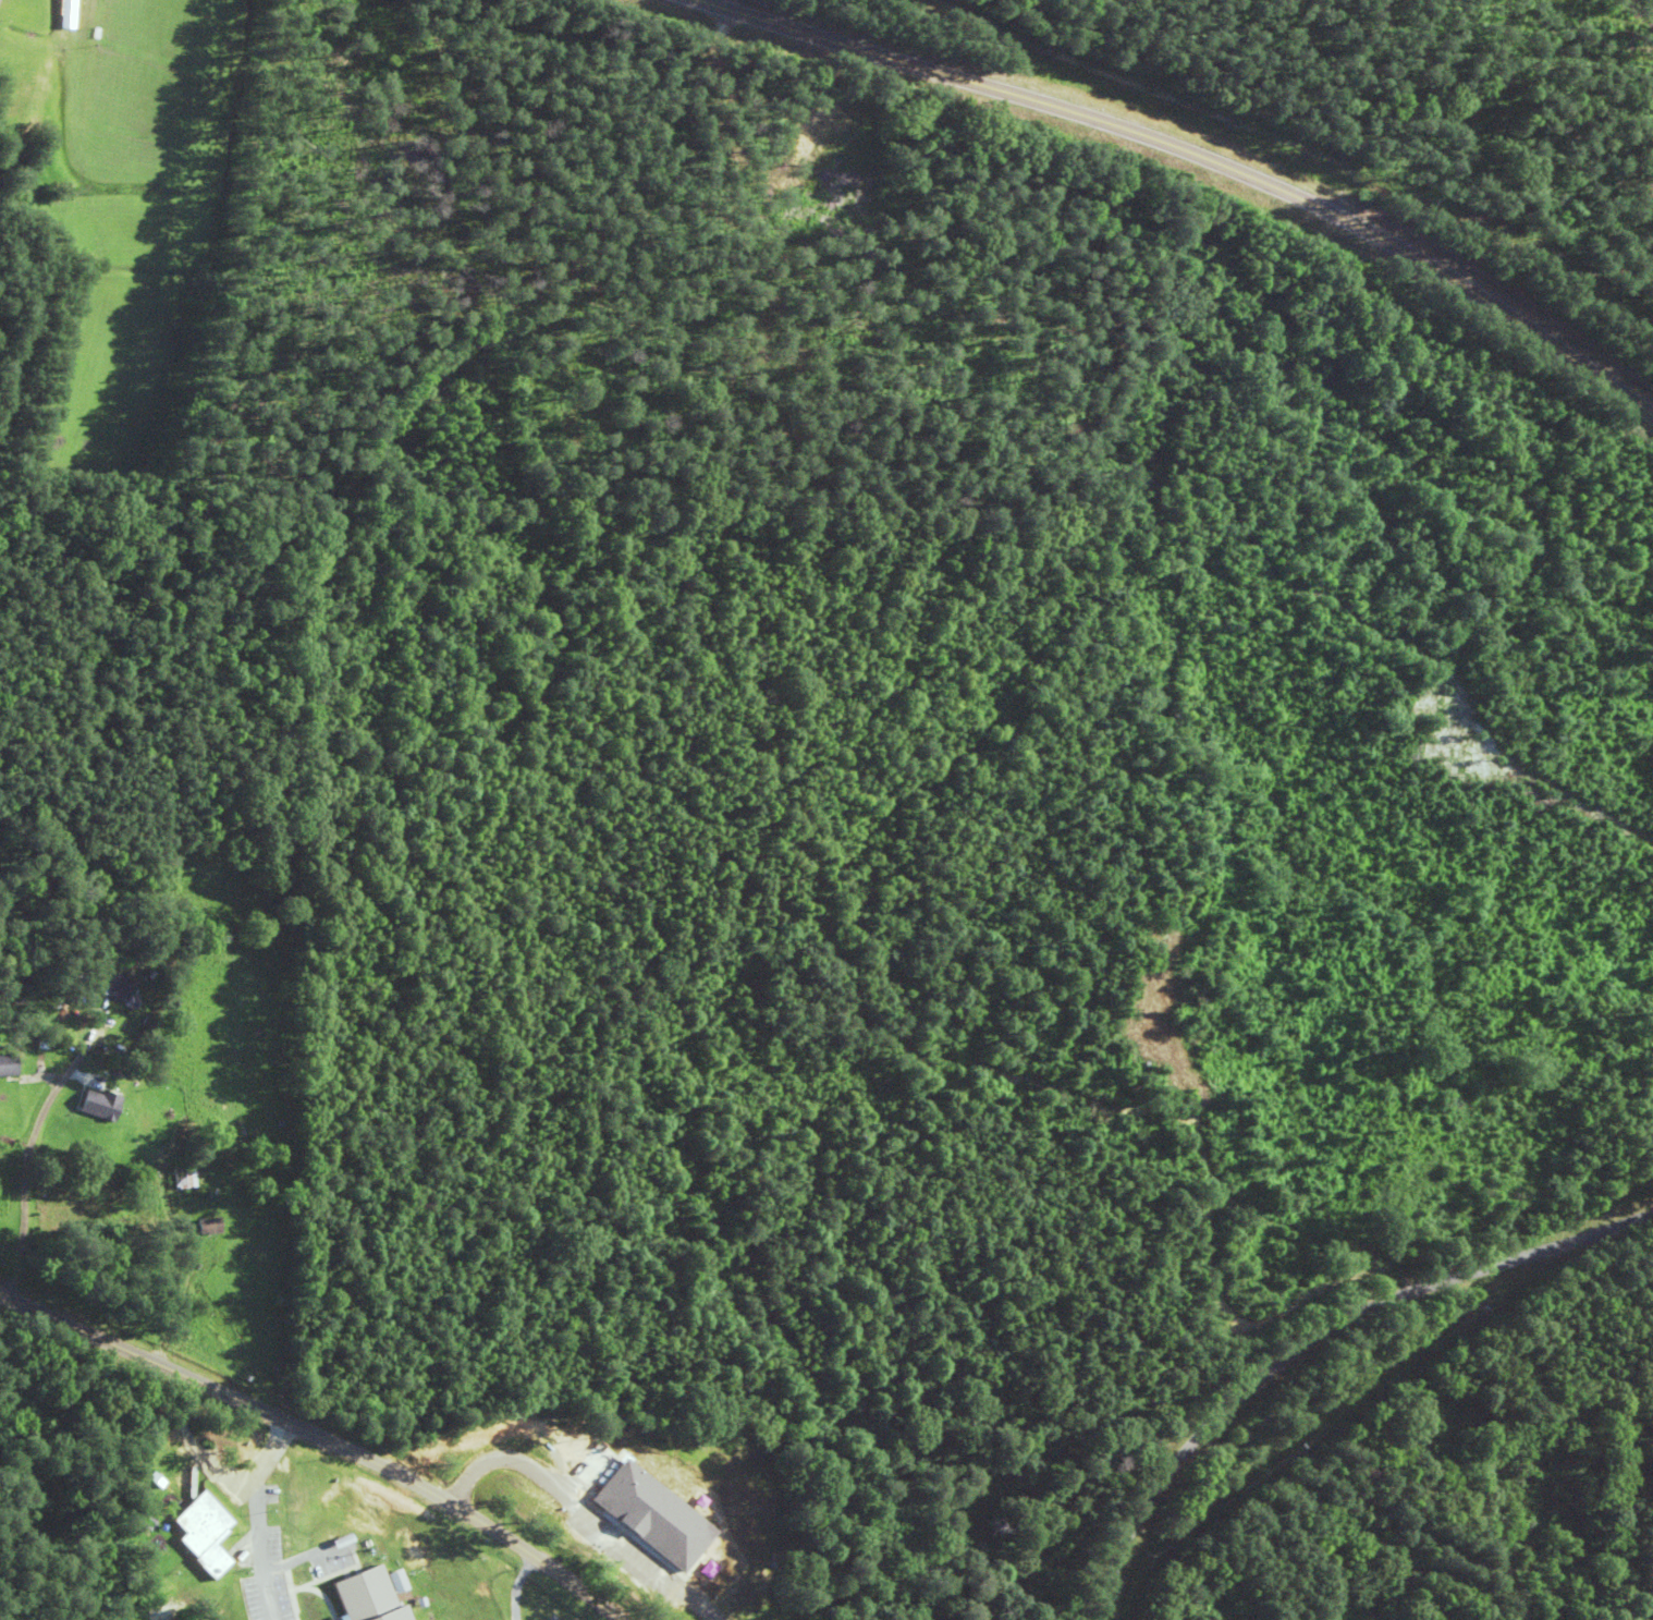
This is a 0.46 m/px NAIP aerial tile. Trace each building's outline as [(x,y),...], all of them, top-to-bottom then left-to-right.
[(121,1001),(131,982),(110,972),(101,991),(121,1001)] [(15,1076),(15,1054),(0,1054),(0,1076),(15,1076)] [(170,1168),(173,1189),(195,1187),(193,1165),(170,1168)] [(197,1234),(221,1232),(219,1217),(196,1219),(197,1234)] [(168,1520),(181,1533),(173,1540),(212,1579),(231,1561),(213,1543),(234,1522),(200,1488),(168,1520)] [(661,1538),(643,1522),(630,1537),(626,1533),(613,1547),(636,1567),(661,1538)] [(406,1603),(400,1605),(396,1594),(412,1589),(406,1569),(388,1575),(385,1564),(332,1581),(345,1619),(412,1619),(406,1603)]
